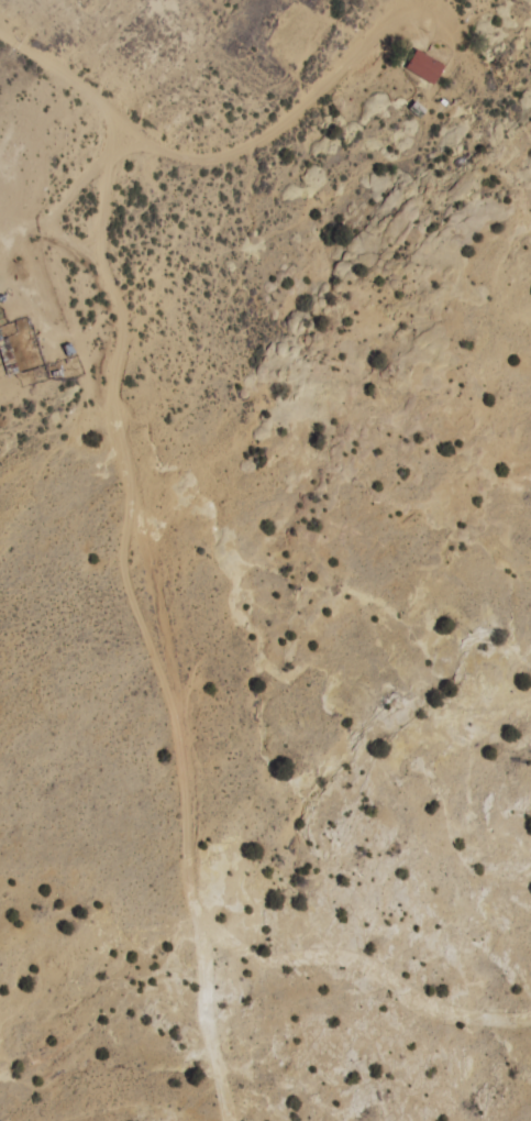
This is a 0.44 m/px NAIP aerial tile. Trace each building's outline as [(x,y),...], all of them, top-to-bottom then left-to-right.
[(433,85),(444,66),(416,51),(405,70),(433,85)]
